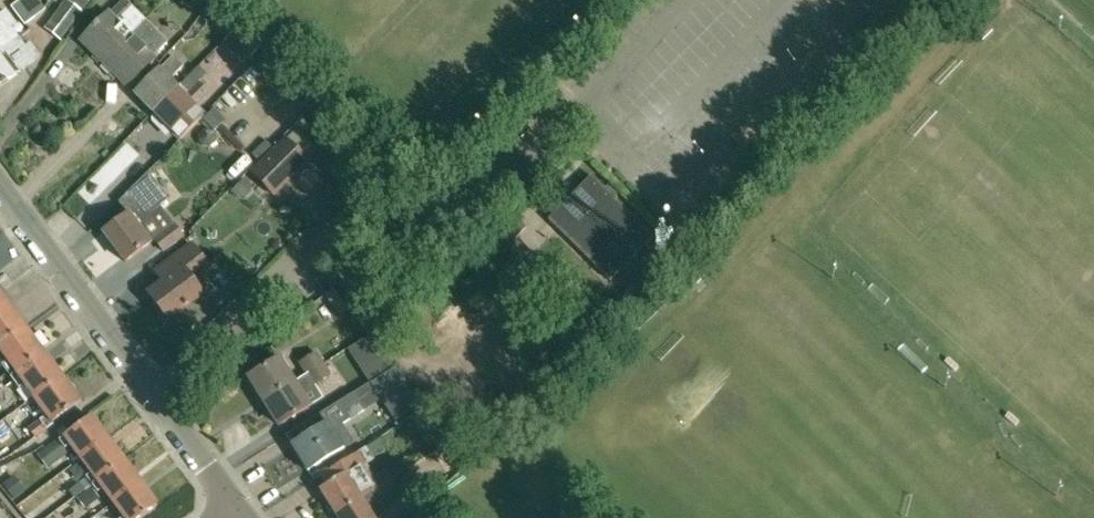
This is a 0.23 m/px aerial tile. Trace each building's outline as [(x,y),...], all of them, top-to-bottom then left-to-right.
[(45,8),(38,0),(19,0),(10,6),(24,25),(45,8)] [(83,13),(91,3),(87,0),(66,0),(45,28),(61,41),(65,34),(82,13),(83,13)] [(206,17),(221,32),(237,15),(222,0),(206,17)] [(110,15),(108,13),(79,42),(102,65),(131,36),(145,22),(124,1),(110,15)] [(1,51),(0,49),(17,38),(11,29),(16,25),(6,12),(0,16),(0,52),(1,51)] [(228,36),(250,58),(267,41),(246,19),(228,36)] [(131,36),(102,65),(127,89),(156,60),(152,57),(166,43),(145,22),(131,36)] [(1,51),(0,52),(0,88),(19,74),(18,73),(38,59),(40,56),(30,43),(25,48),(17,38),(0,49),(1,51)] [(160,71),(159,71),(135,95),(153,114),(177,89),(170,81),(184,68),(173,57),(160,71)] [(285,100),(304,81),(285,62),(266,82),(285,100)] [(153,114),(155,115),(152,118),(152,122),(166,136),(171,131),(180,140),(204,116),(195,108),(196,108),(195,107),(209,94),(198,83),(187,94),(180,86),(177,89),(153,114)] [(213,132),(221,124),(210,112),(201,120),(213,132)] [(307,162),(286,141),(253,173),(274,195),(307,162)] [(127,215),(103,233),(125,263),(150,244),(138,228),(152,218),(162,210),(159,207),(169,200),(148,173),(118,203),(127,215)] [(591,176),(548,219),(610,281),(653,237),(591,176)] [(516,218),(499,235),(508,244),(525,226),(516,218)] [(162,231),(152,239),(154,241),(162,253),(163,254),(184,237),(185,237),(174,222),(162,231)] [(205,299),(215,291),(203,275),(211,269),(192,244),(153,273),(162,284),(148,294),(168,320),(202,295),(205,299)] [(351,310),(335,288),(324,296),(340,318),(351,310)] [(0,293),(0,311),(9,304),(0,293)] [(0,311),(0,345),(25,327),(9,304),(0,311)] [(25,327),(0,345),(0,352),(7,360),(1,364),(9,374),(14,371),(17,374),(32,363),(29,359),(42,350),(25,327)] [(351,348),(363,367),(383,354),(371,335),(351,348)] [(33,396),(34,398),(63,377),(45,353),(42,350),(29,359),(32,363),(17,374),(12,378),(19,387),(24,384),(33,396)] [(316,352),(298,363),(305,376),(306,377),(324,365),(316,352)] [(277,360),(248,379),(264,403),(293,384),(277,360)] [(324,365),(306,377),(312,387),(313,388),(315,387),(331,376),(324,365)] [(63,377),(34,398),(47,415),(28,429),(34,437),(53,423),(53,422),(81,401),(63,377)] [(293,384),(264,403),(279,427),(309,408),(302,397),(316,388),(315,387),(313,388),(312,387),(306,377),(293,384)] [(293,446),(292,446),(308,471),(325,460),(340,451),(344,449),(353,443),(341,425),(344,423),(365,410),(362,405),(355,393),(333,406),(310,420),(303,425),(309,435),(293,446)] [(91,416),(58,440),(64,449),(69,445),(79,459),(107,439),(91,416)] [(107,439),(79,459),(90,473),(86,477),(91,484),(123,461),(107,439)] [(366,448),(343,462),(351,474),(367,465),(373,460),(366,448)] [(392,479),(410,468),(404,458),(386,470),(386,469),(374,476),(367,465),(351,474),(343,462),(319,478),(326,487),(319,491),(335,516),(392,479)] [(123,461),(91,484),(97,492),(102,488),(113,503),(140,483),(123,461)] [(12,476),(2,485),(13,499),(24,490),(12,476)] [(335,516),(337,517),(373,517),(368,510),(383,500),(382,499),(398,488),(392,479),(335,516)] [(79,483),(68,491),(73,498),(84,490),(79,483)] [(113,503),(123,517),(121,517),(139,517),(156,505),(140,483),(113,503)] [(379,517),(404,517),(423,503),(412,489),(378,517),(379,517)]
